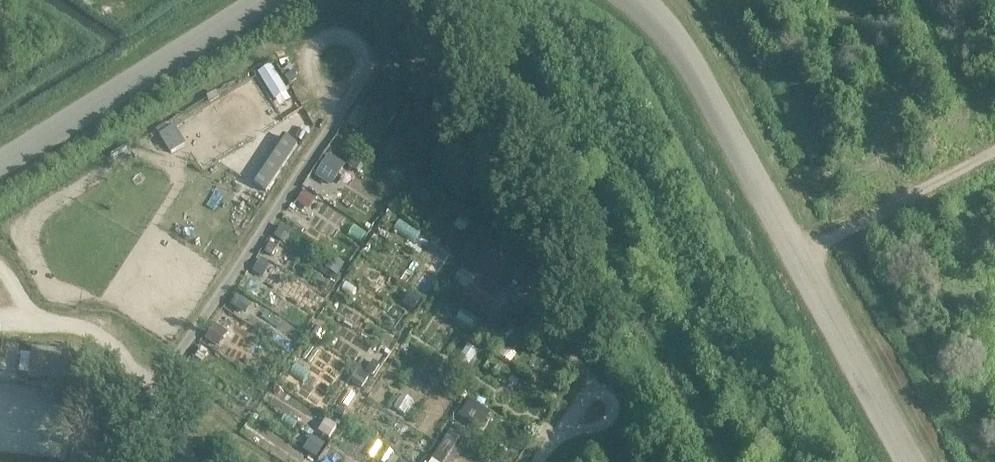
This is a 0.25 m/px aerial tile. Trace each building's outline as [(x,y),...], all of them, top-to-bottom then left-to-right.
[(271,64),(259,71),(275,97),(287,90),(271,64)] [(286,136),(256,183),(267,190),(298,143),(286,136)] [(69,351),(33,347),(29,376),(41,378),(42,369),(67,371),(69,351)] [(75,362),(74,374),(86,375),(87,364),(75,362)]
